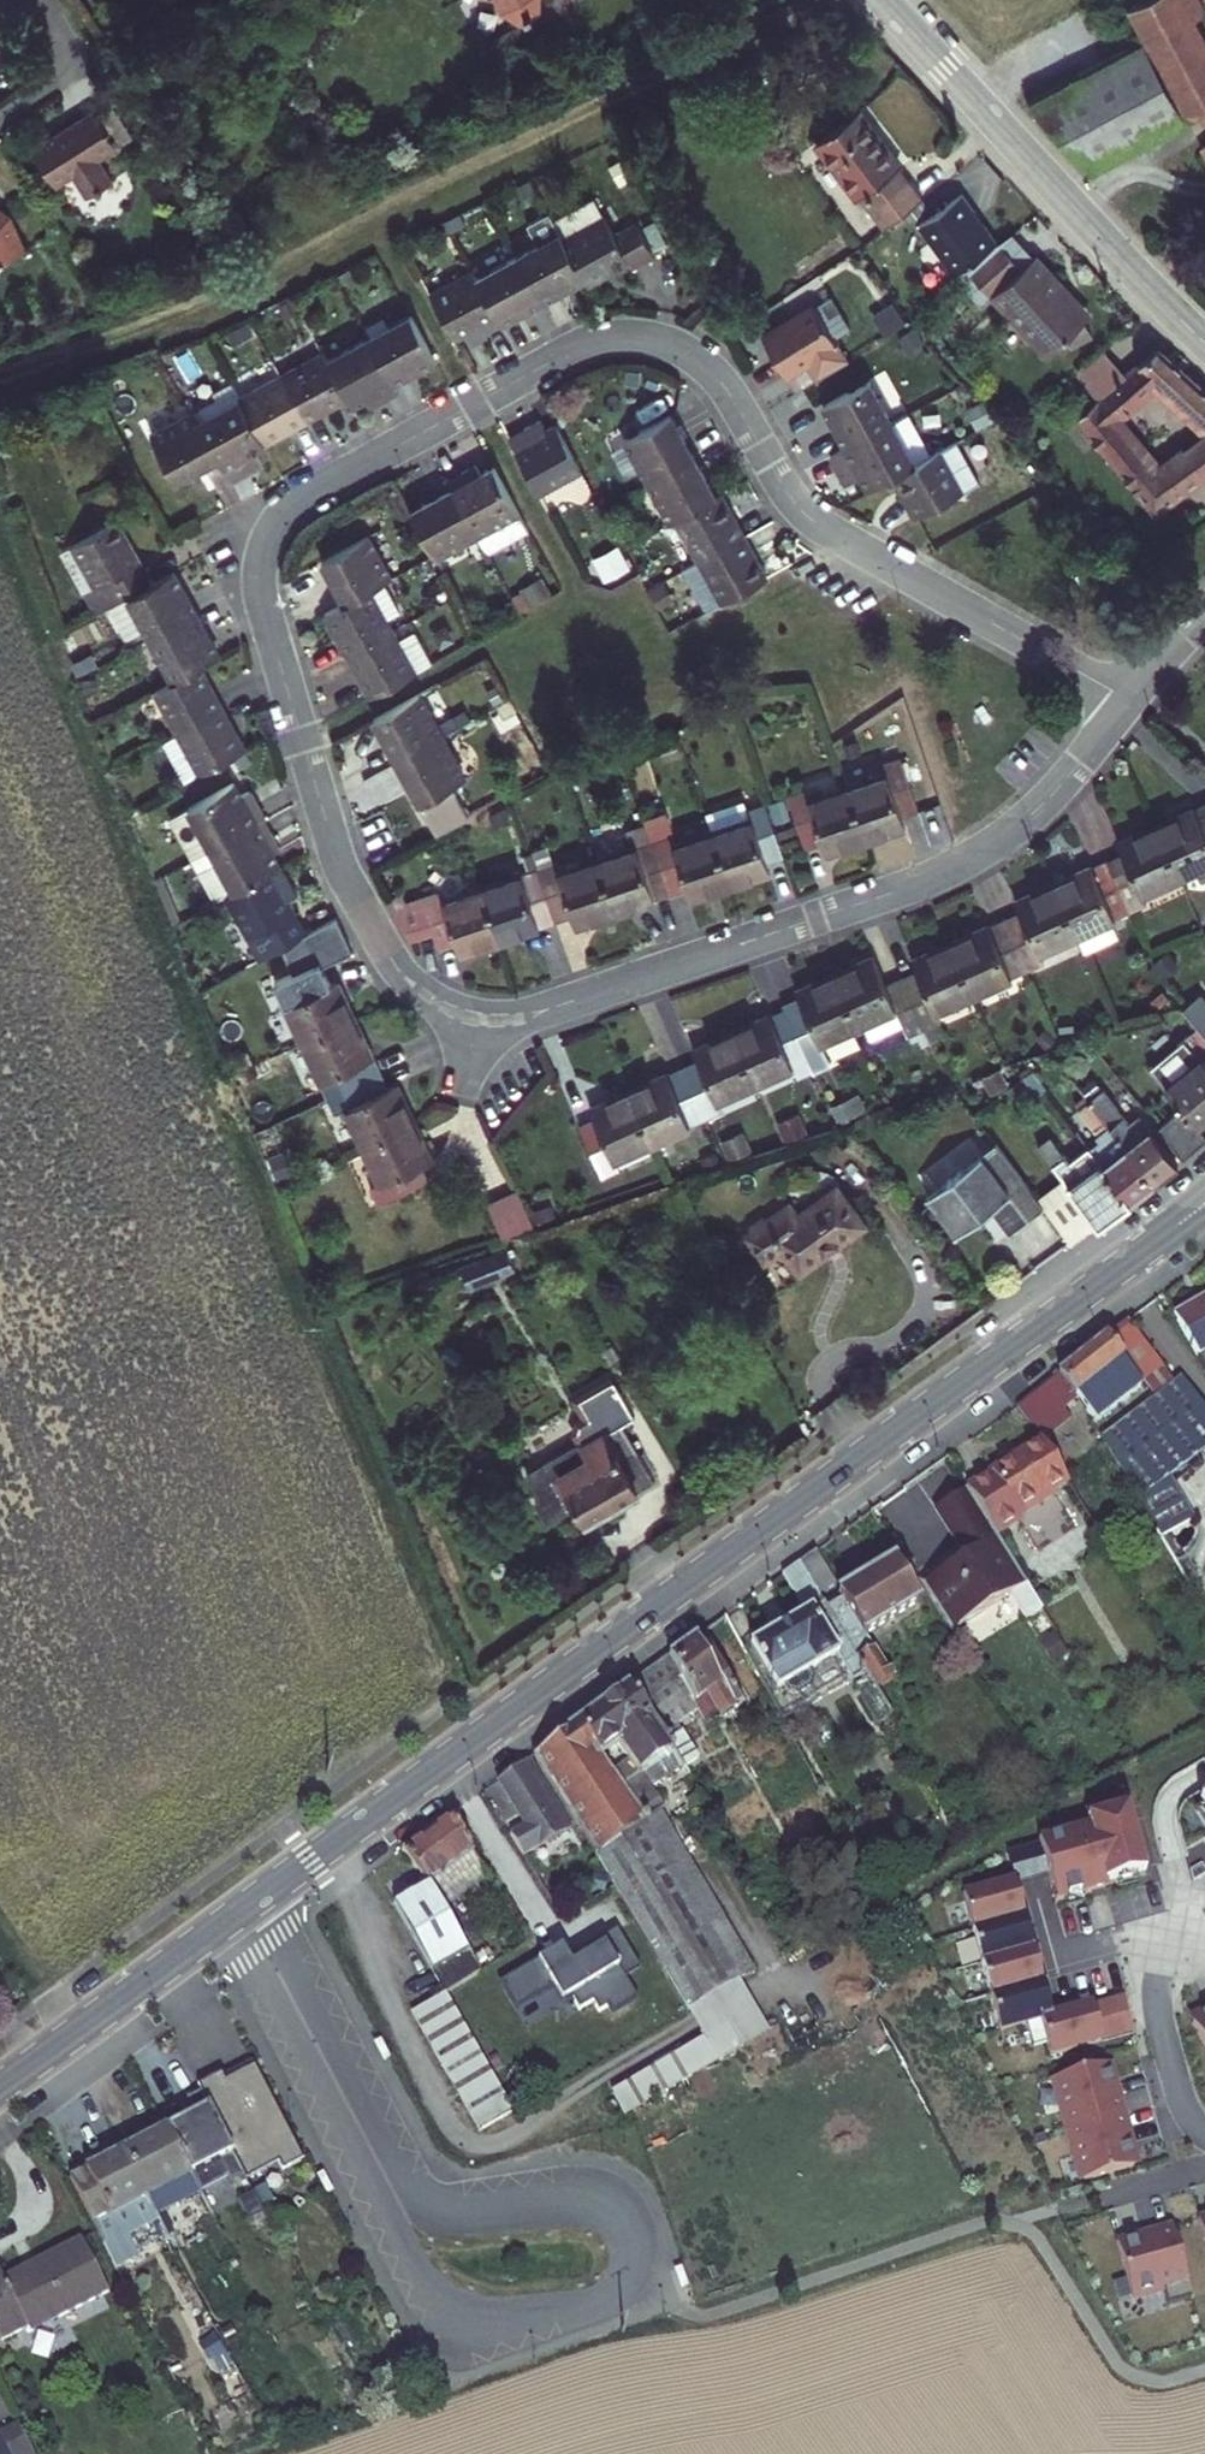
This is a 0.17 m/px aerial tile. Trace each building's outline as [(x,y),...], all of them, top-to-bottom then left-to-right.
[(501,5),(515,13),(534,4),(534,0),(499,0),(501,5)] [(1123,5),(1140,38),(1181,119),(1204,167),(1204,0),(1133,0),(1123,5)] [(1181,119),(1140,38),(1021,102),(1096,180),(1181,119)] [(922,178),(865,105),(818,142),(879,220),(890,211),(908,233),(919,225),(936,210),(914,183),(922,178)] [(89,106),(34,145),(60,182),(77,171),(90,189),(128,163),(89,106)] [(998,238),(963,192),(919,225),(955,271),(998,238)] [(31,236),(7,212),(0,207),(0,266),(31,236)] [(545,301),(589,276),(566,237),(550,208),(527,221),(536,237),(516,247),(545,301)] [(606,215),(566,237),(589,276),(592,283),(632,261),(636,268),(660,255),(641,222),(617,235),(606,215)] [(1011,305),(1042,343),(1060,328),(1063,336),(1086,329),(1079,311),(1086,306),(1036,246),(1025,255),(1011,239),(968,275),(1000,314),(1011,305)] [(502,324),(545,301),(516,247),(473,269),(502,324)] [(473,269),(428,294),(457,348),(502,324),(473,269)] [(813,300),(762,333),(798,389),(848,356),(813,300)] [(393,377),(436,355),(411,309),(369,331),(393,377)] [(369,331),(326,353),(350,400),(393,377),(369,331)] [(1163,346),(1134,375),(1105,400),(1079,420),(1132,484),(1163,461),(1128,417),(1157,392),(1201,431),(1204,428),(1204,385),(1163,346)] [(1134,375),(1109,346),(1080,371),(1105,400),(1134,375)] [(326,353),(281,376),(306,422),(350,400),(326,353)] [(264,444),(306,422),(281,376),(238,399),(264,444)] [(823,402),(848,443),(893,420),(870,377),(823,402)] [(217,411),(200,421),(218,453),(232,477),(270,455),(264,444),(238,399),(234,393),(214,405),(217,411)] [(628,429),(651,469),(693,445),(670,405),(628,429)] [(200,421),(191,406),(147,430),(174,478),(218,453),(200,421)] [(894,470),(919,457),(899,416),(893,420),(848,443),(839,448),(861,488),(894,470)] [(540,418),(509,435),(541,494),(583,472),(557,423),(546,429),(540,418)] [(1132,484),(1155,514),(1204,476),(1204,428),(1201,431),(1163,461),(1132,484)] [(715,484),(693,445),(651,469),(672,507),(715,484)] [(964,487),(942,446),(919,457),(894,470),(917,511),(964,487)] [(478,535),(520,513),(492,460),(451,482),(478,535)] [(407,507),(436,557),(478,535),(451,482),(407,507)] [(672,507),(698,555),(742,532),(715,484),(672,507)] [(103,578),(114,598),(127,590),(149,578),(115,518),(68,544),(90,585),(103,578)] [(344,596),(389,570),(364,527),(319,553),(344,596)] [(722,603),(768,581),(742,532),(698,555),(722,603)] [(127,590),(151,634),(197,608),(173,565),(149,578),(127,590)] [(323,614),(347,658),(395,632),(370,587),(323,614)] [(151,635),(173,676),(199,661),(220,650),(197,609),(151,635)] [(395,632),(347,658),(368,695),(430,661),(410,624),(395,632)] [(173,676),(152,688),(174,730),(223,704),(199,661),(173,676)] [(449,741),(420,691),(375,716),(403,766),(449,741)] [(223,704),(174,730),(200,778),(249,752),(223,704)] [(449,741),(403,766),(438,829),(467,814),(453,786),(465,774),(449,741)] [(848,789),(865,840),(902,829),(899,818),(915,813),(899,760),(881,766),(884,777),(848,789)] [(237,776),(183,803),(204,846),(260,816),(237,776)] [(800,790),(782,796),(800,851),(819,845),(822,855),(865,840),(848,789),(804,802),(800,790)] [(1158,822),(1181,872),(1204,861),(1204,801),(1158,822)] [(746,817),(709,829),(727,884),(763,872),(760,859),(779,853),(763,802),(743,808),(746,817)] [(686,897),(727,884),(709,829),(675,840),(664,805),(639,815),(663,891),(682,886),(686,897)] [(629,841),(593,852),(611,908),(663,891),(639,815),(622,820),(629,841)] [(204,846),(231,894),(284,865),(260,816),(204,846)] [(1144,891),(1181,872),(1158,822),(1118,841),(1123,850),(1099,855),(1124,906),(1146,902),(1144,891)] [(611,908),(593,852),(552,865),(547,849),(531,854),(550,916),(565,911),(568,921),(611,908)] [(1124,906),(1099,855),(1053,877),(1078,929),(1124,906)] [(231,894),(267,960),(310,937),(292,902),(302,897),(284,865),(231,894)] [(539,923),(521,870),(475,885),(493,938),(539,923)] [(1036,950),(1078,929),(1053,877),(1008,897),(1013,908),(1001,914),(1025,968),(1041,961),(1036,950)] [(400,905),(411,939),(433,932),(438,947),(457,940),(460,949),(493,938),(475,885),(442,897),(439,889),(418,895),(419,899),(400,905)] [(1025,968),(1001,914),(946,940),(969,992),(1025,968)] [(917,967),(899,975),(923,1030),(941,1022),(934,1007),(969,992),(946,940),(911,956),(917,967)] [(871,950),(833,967),(859,1021),(862,1019),(870,1036),(901,1021),(908,1036),(923,1030),(899,975),(886,982),(871,950)] [(317,955),(275,975),(309,1040),(360,1015),(341,979),(331,984),(317,955)] [(817,1041),(859,1021),(833,967),(794,985),(799,995),(782,1002),(811,1068),(827,1062),(817,1041)] [(1184,1006),(1204,1033),(1204,989),(1184,1006)] [(727,1029),(751,1085),(794,1069),(797,1074),(811,1068),(782,1002),(727,1029)] [(360,1015),(309,1040),(333,1090),(384,1064),(360,1015)] [(751,1085),(727,1029),(691,1044),(697,1057),(686,1062),(709,1114),(720,1109),(716,1100),(751,1085)] [(1196,1052),(1182,1036),(1146,1066),(1181,1106),(1197,1127),(1204,1120),(1204,1045),(1196,1052)] [(709,1114),(686,1062),(627,1085),(651,1140),(709,1114)] [(333,1090),(363,1150),(414,1124),(384,1064),(333,1090)] [(1001,1069),(982,1078),(990,1096),(1009,1087),(1001,1069)] [(1101,1078),(1086,1090),(1152,1176),(1176,1158),(1153,1128),(1151,1123),(1140,1131),(1101,1078)] [(627,1085),(587,1102),(594,1117),(578,1124),(601,1177),(618,1170),(612,1156),(651,1140),(627,1085)] [(1115,1146),(1100,1158),(1129,1194),(1152,1176),(1086,1090),(1077,1097),(1115,1146)] [(1181,1106),(1153,1128),(1176,1158),(1204,1136),(1197,1127),(1181,1106)] [(433,1180),(424,1163),(432,1159),(414,1124),(363,1150),(389,1202),(433,1180)] [(1070,1239),(1129,1194),(1100,1158),(1090,1144),(1072,1158),(1052,1132),(1036,1144),(1053,1166),(1028,1185),(1070,1239)] [(1038,1203),(990,1138),(920,1191),(948,1229),(986,1202),(1005,1228),(1038,1203)] [(794,1196),(742,1232),(763,1261),(780,1249),(796,1273),(866,1225),(837,1182),(801,1207),(794,1196)] [(485,1203),(497,1236),(530,1223),(518,1191),(485,1203)] [(1174,1310),(1198,1356),(1204,1352),(1204,1294),(1174,1310)] [(1104,1369),(1120,1390),(1142,1372),(1113,1334),(1108,1329),(1059,1367),(1077,1389),(1104,1369)] [(1181,1374),(1098,1435),(1140,1493),(1204,1445),(1204,1407),(1181,1374)] [(638,1480),(608,1426),(517,1475),(547,1530),(638,1480)] [(963,1486),(994,1532),(1052,1495),(1047,1487),(1064,1476),(1040,1437),(963,1486)] [(1173,1483),(1141,1502),(1161,1536),(1193,1517),(1173,1483)] [(963,1486),(931,1507),(961,1551),(923,1576),(956,1626),(1026,1580),(994,1532),(963,1486)] [(802,1560),(826,1601),(856,1651),(876,1685),(896,1674),(871,1630),(924,1599),(897,1552),(838,1586),(817,1551),(802,1560)] [(749,1638),(775,1683),(839,1645),(846,1657),(856,1651),(826,1601),(802,1560),(783,1570),(804,1606),(749,1638)] [(700,1703),(708,1716),(736,1699),(696,1634),(668,1653),(700,1703)] [(668,1653),(620,1689),(657,1745),(684,1728),(678,1717),(700,1703),(668,1653)] [(592,1859),(660,1816),(636,1779),(666,1759),(657,1745),(620,1689),(523,1757),(572,1825),(592,1859)] [(523,1757),(477,1790),(526,1858),(572,1825),(523,1757)] [(1039,1834),(1056,1896),(1108,1883),(1107,1878),(1146,1868),(1128,1802),(1075,1816),(1077,1823),(1039,1834)] [(445,1991),(480,1971),(442,1905),(488,1879),(452,1816),(397,1848),(418,1884),(386,1903),(445,1991)] [(660,1816),(592,1859),(687,2009),(738,1978),(755,1967),(660,1816)] [(1015,1876),(963,1890),(999,2025),(1040,2014),(1050,2050),(1102,2035),(1093,1999),(1051,2010),(1015,1876)] [(560,1941),(494,1979),(514,2013),(555,1989),(570,2015),(594,2001),(600,2010),(608,2006),(612,2013),(636,1999),(622,1974),(637,1964),(617,1930),(570,1958),(560,1941)] [(607,2088),(622,2114),(768,2030),(738,1978),(687,2009),(702,2033),(607,2088)] [(513,2114),(445,1991),(404,2014),(472,2136),(513,2114)] [(1190,2025),(1204,2051),(1204,2016),(1190,2025)] [(253,2059),(199,2087),(207,2102),(231,2151),(244,2177),(280,2161),(284,2169),(305,2158),(253,2059)] [(1082,2148),(1089,2175),(1139,2162),(1133,2139),(1138,2137),(1123,2082),(1118,2083),(1111,2060),(1064,2073),(1071,2100),(1066,2101),(1079,2149),(1082,2148)] [(231,2151),(207,2102),(162,2125),(187,2173),(231,2151)] [(162,2125),(67,2174),(91,2222),(187,2173),(162,2125)] [(1166,2299),(1191,2292),(1172,2222),(1142,2230),(1141,2227),(1115,2234),(1131,2292),(1162,2284),(1166,2299)] [(0,2275),(0,2329),(4,2337),(100,2292),(75,2240),(0,2275)] [(0,2436),(0,2453),(35,2453),(19,2425),(0,2436)]
